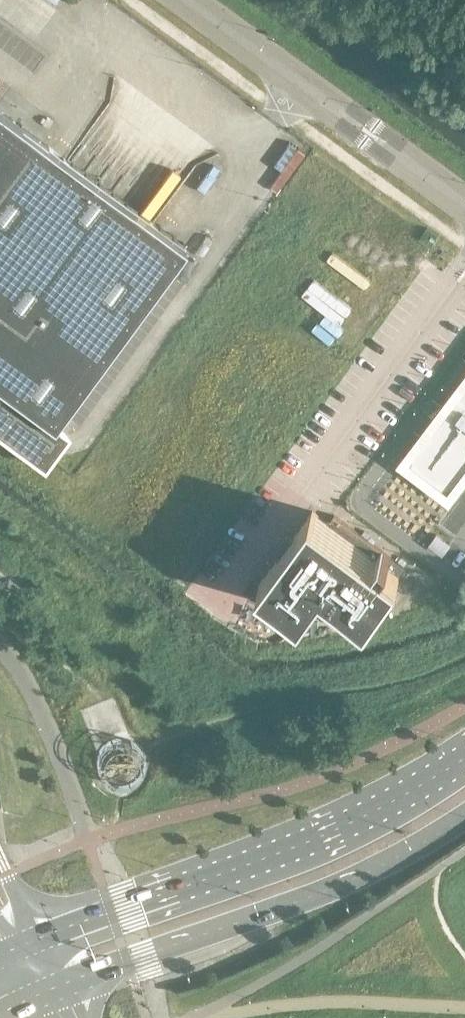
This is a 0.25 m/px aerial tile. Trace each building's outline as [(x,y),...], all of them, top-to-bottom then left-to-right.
[(0,109),(0,435),(44,467),(51,458),(70,432),(55,422),(185,245),(0,109)] [(406,462),(412,467),(443,490),(442,490),(448,495),(453,489),(464,472),(464,385),(454,400),(450,397),(441,409),(445,411),(411,457),(410,456),(406,462)] [(429,500),(423,509),(439,520),(452,501),(421,480),(414,489),(429,500)] [(399,574),(405,566),(391,556),(382,549),(334,514),(331,519),(329,522),(313,510),(295,534),(296,534),(293,538),(287,533),(274,551),(280,556),(277,559),(276,560),(260,582),(259,583),(302,614),(309,606),(324,585),(328,588),(315,606),(313,609),(330,621),(346,601),(368,617),(399,574)]
